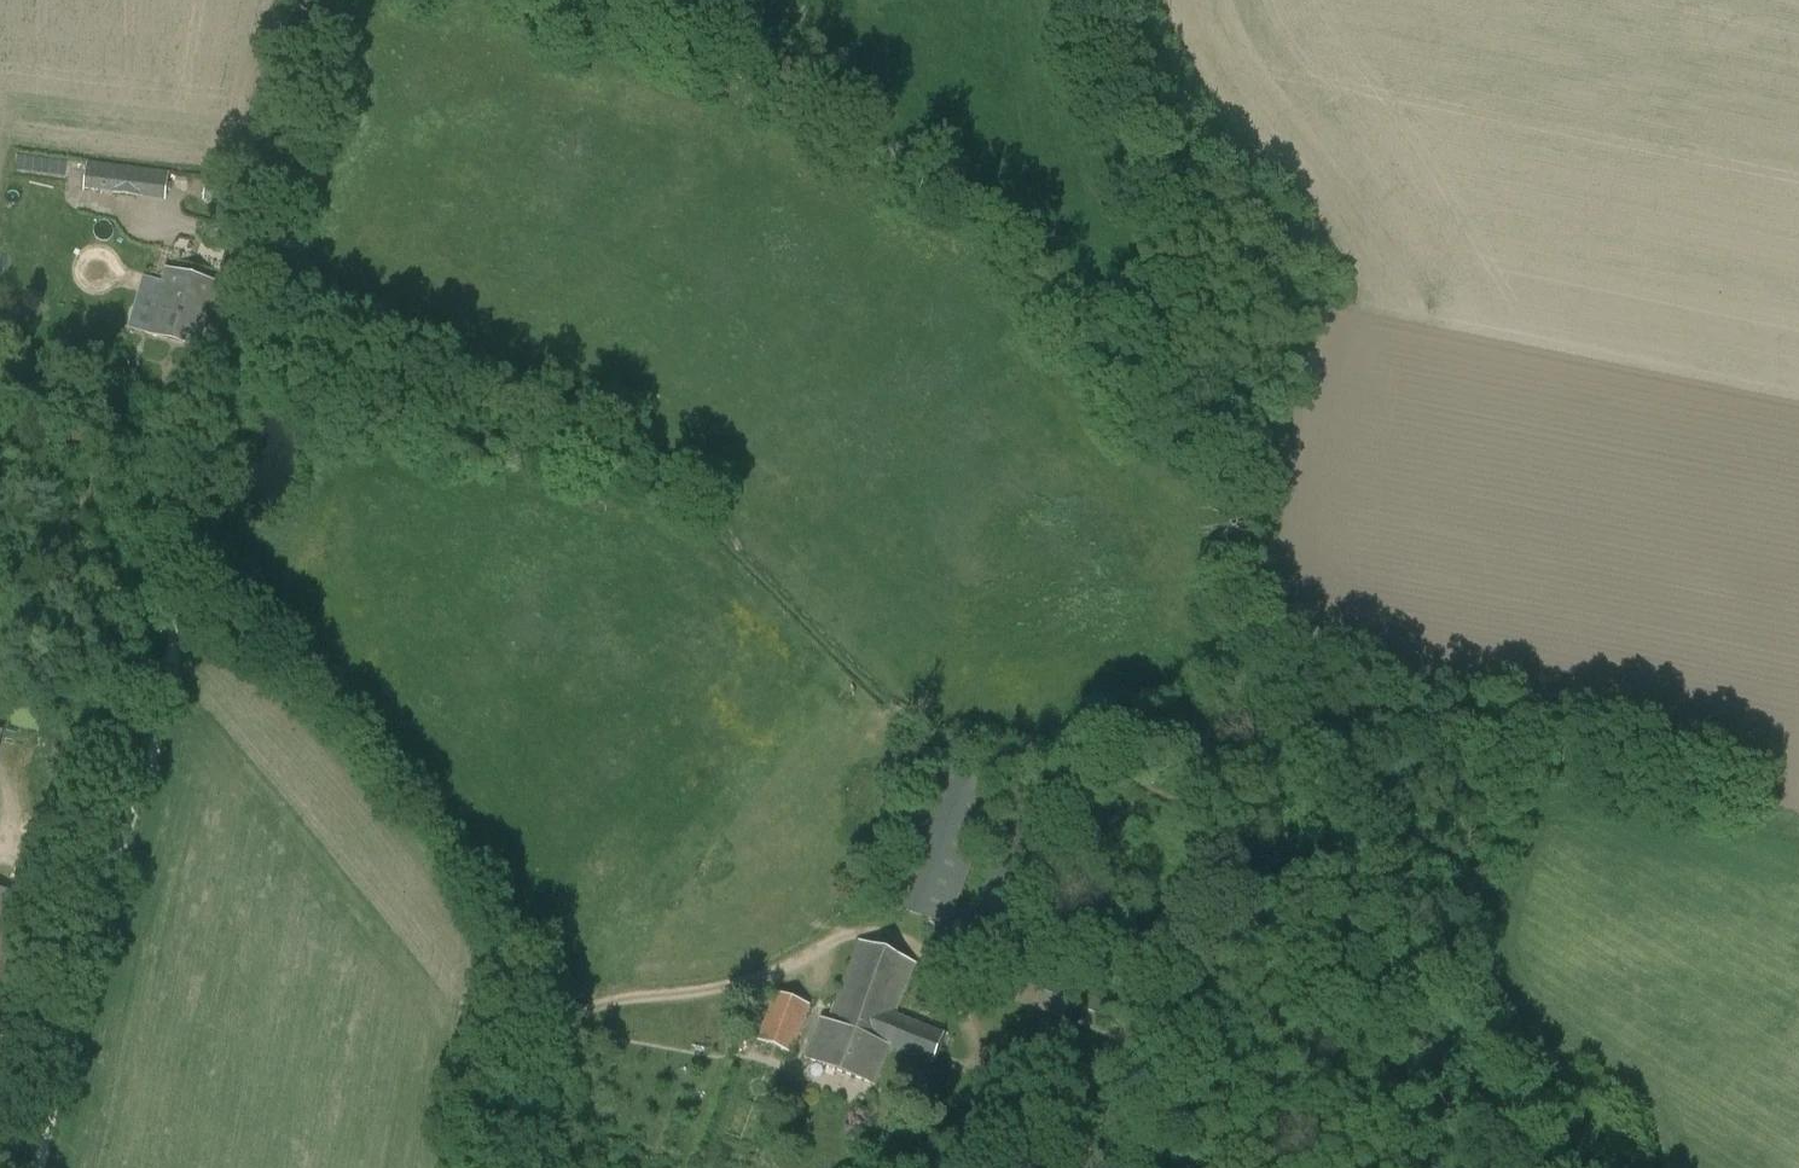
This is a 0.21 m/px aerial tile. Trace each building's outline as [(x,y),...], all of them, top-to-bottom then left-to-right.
[(88,166),(85,190),(167,199),(170,175),(88,166)] [(204,350),(222,284),(170,270),(153,335),(204,350)] [(945,923),(1004,780),(945,756),(886,899),(945,923)] [(25,896),(0,890),(0,999),(25,896)] [(933,1064),(944,1035),(894,1015),(915,963),(861,941),(829,1022),(823,1020),(808,1059),(875,1085),(890,1047),(933,1064)] [(793,1053),(810,1006),(776,992),(759,1040),(793,1053)]
